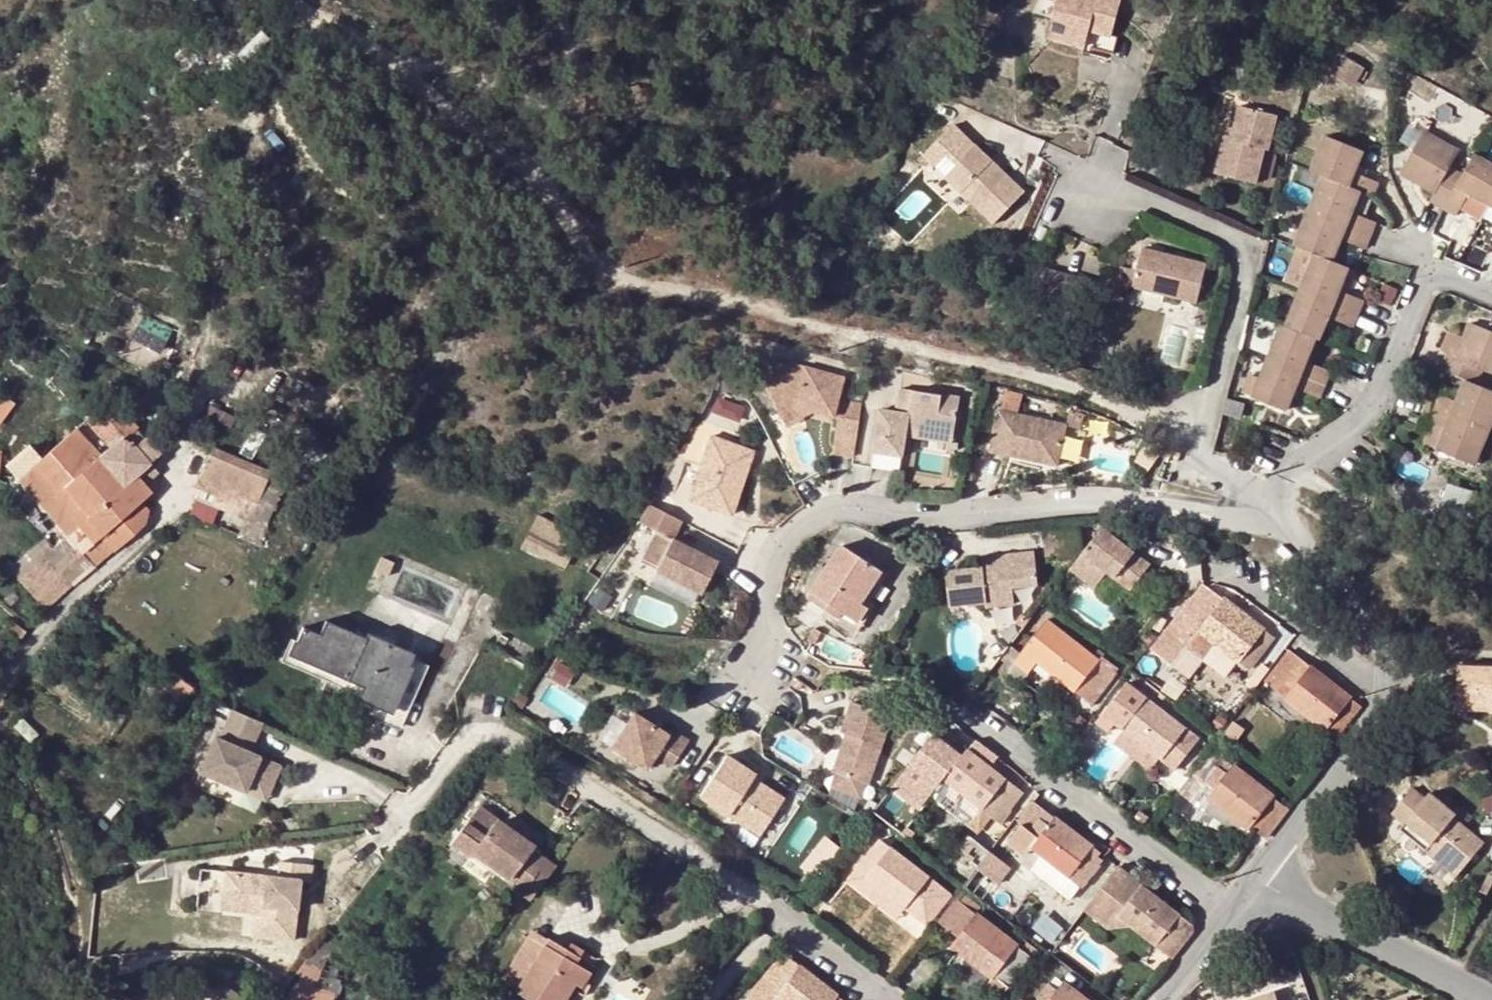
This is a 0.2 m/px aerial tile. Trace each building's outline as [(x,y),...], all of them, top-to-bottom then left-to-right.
[(1114,0),(1056,0),(1046,40),(1083,49),(1088,34),(1110,40),(1120,2),(1114,0)] [(1110,40),(1088,34),(1083,49),(1111,56),(1114,41),(1110,40)] [(1231,145),(1224,143),(1215,180),(1254,190),(1263,155),(1268,156),(1277,121),(1240,111),(1233,135),(1231,145)] [(950,122),(922,154),(995,220),(1023,188),(950,122)] [(1425,131),(1401,170),(1436,190),(1430,199),(1458,215),(1471,193),(1491,205),(1491,163),(1475,153),(1464,173),(1450,165),(1459,150),(1425,131)] [(1233,135),(1226,134),(1224,143),(1231,145),(1233,135)] [(1281,324),(1251,395),(1288,410),(1298,388),(1320,396),(1330,371),(1308,362),(1317,339),(1322,340),(1331,317),(1353,326),(1363,301),(1341,292),(1350,268),(1334,261),(1343,238),(1366,248),(1377,222),(1353,212),(1362,190),(1375,195),(1380,182),(1356,173),(1364,152),(1324,136),(1310,169),(1323,174),(1294,244),(1298,246),(1315,253),(1299,291),(1285,325),(1281,324)] [(1299,291),(1315,253),(1298,246),(1284,285),(1299,291)] [(1208,264),(1143,250),(1135,288),(1199,303),(1208,264)] [(1135,288),(1138,274),(1122,271),(1120,279),(1103,288),(1049,275),(1042,306),(1077,313),(1080,297),(1107,303),(1135,288)] [(1402,291),(1385,284),(1379,298),(1397,305),(1402,291)] [(173,330),(145,315),(133,341),(161,356),(173,330)] [(1445,426),(1436,447),(1476,463),(1491,424),(1491,389),(1478,383),(1483,368),(1491,372),(1491,332),(1467,322),(1463,335),(1454,356),(1446,353),(1440,368),(1464,378),(1455,399),(1432,390),(1421,417),(1434,422),(1445,426)] [(1446,353),(1454,356),(1463,335),(1448,328),(1441,347),(1446,353)] [(834,453),(853,456),(861,406),(837,403),(844,380),(790,364),(762,379),(779,416),(793,408),(815,414),(839,420),(834,453)] [(897,412),(881,410),(872,467),(900,471),(905,436),(952,442),(959,397),(900,388),(897,412)] [(16,408),(0,397),(0,429),(16,408)] [(87,425),(109,448),(120,438),(132,426),(109,403),(87,425)] [(793,408),(779,416),(786,429),(815,414),(793,408)] [(1067,428),(1000,413),(991,450),(1058,465),(1067,428)] [(1445,426),(1434,422),(1425,443),(1436,447),(1445,426)] [(90,466),(98,459),(71,432),(64,439),(90,466)] [(755,451),(713,435),(688,498),(731,514),(755,451)] [(109,448),(98,459),(90,466),(64,439),(35,466),(60,494),(65,490),(91,519),(86,524),(113,552),(143,524),(147,509),(140,502),(149,493),(133,475),(146,463),(126,441),(125,443),(120,438),(109,448)] [(1163,447),(1146,442),(1132,461),(1146,471),(1163,447)] [(184,490),(248,520),(269,472),(263,470),(264,470),(208,445),(184,490)] [(60,494),(35,466),(20,480),(72,537),(86,524),(91,519),(65,490),(60,494)] [(248,520),(184,490),(176,508),(183,512),(182,513),(241,539),(240,541),(256,547),(263,529),(272,511),(273,512),(286,479),(269,472),(248,520)] [(1479,494),(1474,507),(1483,510),(1487,498),(1479,494)] [(659,528),(677,538),(687,521),(685,520),(649,501),(647,506),(640,518),(659,528)] [(528,536),(570,558),(581,537),(539,515),(528,536)] [(86,524),(72,537),(26,584),(50,611),(95,570),(113,552),(86,524)] [(1152,565),(1105,527),(1073,565),(1096,585),(1109,569),(1132,588),(1152,565)] [(718,561),(659,528),(642,559),(701,591),(718,561)] [(570,558),(528,536),(521,550),(563,571),(570,558)] [(863,604),(883,572),(842,547),(808,600),(841,620),(844,613),(860,623),(869,609),(863,604)] [(1034,551),(980,557),(982,567),(951,570),(946,578),(949,604),(985,601),(986,605),(1007,604),(1006,587),(1036,584),(1034,551)] [(863,604),(869,609),(871,605),(889,576),(883,572),(863,604)] [(1168,631),(1182,642),(1203,660),(1217,644),(1247,668),(1272,637),(1224,597),(1221,601),(1205,586),(1168,631)] [(844,613),(841,620),(862,633),(877,609),(871,605),(869,609),(860,623),(844,613)] [(1075,694),(1077,692),(1093,704),(1118,671),(1102,659),(1101,661),(1048,620),(1016,662),(1029,673),(1036,663),(1075,694)] [(399,727),(426,666),(326,622),(320,636),(303,629),(291,653),(364,687),(360,697),(389,710),(384,721),(399,727)] [(1182,642),(1168,631),(1153,649),(1176,668),(1191,650),(1182,642)] [(345,688),(360,697),(364,687),(291,653),(285,651),(282,659),(345,688)] [(1352,698),(1289,651),(1266,681),(1286,696),(1285,698),(1335,735),(1358,705),(1350,700),(1352,698)] [(1246,686),(1252,690),(1268,669),(1262,664),(1246,686)] [(1491,709),(1491,667),(1460,665),(1458,708),(1491,709)] [(1111,732),(1116,725),(1159,758),(1171,768),(1196,735),(1126,682),(1095,720),(1111,732)] [(360,697),(345,688),(339,700),(384,721),(389,710),(360,697)] [(891,715),(851,701),(840,732),(849,735),(847,743),(840,746),(832,772),(835,773),(864,783),(867,784),(891,715)] [(668,732),(634,710),(612,744),(647,767),(655,753),(672,765),(689,738),(671,727),(668,732)] [(252,779),(274,787),(282,768),(243,752),(246,744),(254,746),(263,725),(233,712),(220,742),(215,740),(201,776),(247,794),(252,779)] [(1078,714),(1070,723),(1079,730),(1086,721),(1078,714)] [(1240,731),(1228,723),(1221,732),(1232,741),(1240,731)] [(1152,769),(1159,758),(1116,725),(1111,732),(1108,736),(1152,769)] [(945,781),(961,759),(933,737),(891,792),(920,814),(945,781)] [(1231,747),(1218,738),(1171,803),(1190,819),(1206,796),(1208,797),(1215,788),(1206,781),(1224,756),(1231,747)] [(994,756),(975,741),(961,759),(945,781),(993,818),(999,823),(1009,811),(1006,808),(1019,791),(1016,788),(987,766),(994,756)] [(750,779),(755,773),(725,754),(699,795),(759,835),(781,799),(757,783),(750,779)] [(1275,795),(1224,756),(1206,781),(1215,788),(1208,797),(1249,828),(1251,826),(1256,830),(1266,837),(1287,810),(1272,799),(1275,795)] [(755,773),(750,779),(757,783),(761,778),(755,773)] [(830,787),(859,797),(864,783),(835,773),(830,787)] [(252,779),(247,794),(267,803),(274,787),(252,779)] [(1406,820),(1401,827),(1427,848),(1434,840),(1443,847),(1440,850),(1462,868),(1484,842),(1454,816),(1457,813),(1431,792),(1426,797),(1415,788),(1394,811),(1406,820)] [(1224,825),(1247,842),(1256,830),(1251,826),(1249,828),(1208,797),(1206,796),(1190,819),(1220,830),(1224,825)] [(1020,862),(1070,900),(1080,888),(1083,891),(1107,861),(1099,855),(1102,851),(1055,815),(1054,816),(1034,800),(1017,821),(1022,824),(1008,842),(1025,856),(1020,862)] [(518,890),(533,902),(558,870),(535,853),(539,849),(529,841),(525,845),(499,824),(502,820),(485,806),(456,842),(474,856),(477,852),(513,880),(522,869),(529,874),(518,890)] [(887,825),(890,828),(899,834),(909,821),(897,812),(887,825)] [(883,837),(890,828),(887,825),(876,816),(869,826),(883,837)] [(525,845),(529,841),(502,820),(499,824),(525,845)] [(978,868),(989,852),(968,836),(957,852),(978,868)] [(1427,848),(1458,874),(1462,868),(1440,850),(1443,847),(1434,840),(1427,848)] [(1193,845),(1186,854),(1196,862),(1203,853),(1193,845)] [(882,855),(863,878),(866,880),(904,911),(906,909),(928,926),(944,905),(923,888),(930,880),(889,846),(882,855)] [(850,878),(860,887),(866,880),(863,878),(882,855),(874,849),(859,867),(850,878)] [(978,868),(992,879),(998,884),(1010,868),(989,852),(978,868)] [(840,871),(850,878),(859,867),(850,859),(840,871)] [(280,862),(278,877),(225,872),(223,896),(233,896),(245,905),(264,907),(261,938),(294,941),(300,881),(310,881),(312,865),(280,862)] [(1114,927),(1121,918),(1135,928),(1172,958),(1194,931),(1192,924),(1118,865),(1085,908),(1108,926),(1114,927)] [(992,879),(978,868),(965,886),(979,896),(992,879)] [(1487,894),(1491,885),(1491,875),(1490,874),(1482,892),(1487,894)] [(904,911),(866,880),(860,887),(858,890),(897,921),(904,911)] [(954,900),(939,919),(959,935),(951,946),(992,978),(983,990),(995,999),(1000,999),(1031,961),(1016,948),(1018,945),(977,914),(976,917),(954,900)] [(1121,918),(1114,927),(1135,928),(1121,918)] [(301,977),(283,999),(333,999),(333,998),(304,990),(342,940),(329,932),(296,973),(301,977)] [(1018,945),(1016,948),(1031,961),(1043,946),(1027,934),(1018,945)] [(568,953),(547,939),(515,992),(529,999),(566,999),(576,984),(583,987),(591,973),(576,964),(579,959),(568,953)] [(338,999),(353,947),(342,940),(304,990),(333,998),(338,999)] [(591,973),(583,987),(579,992),(584,995),(599,970),(586,962),(588,957),(572,947),(568,953),(579,959),(576,964),(591,973)] [(781,953),(746,998),(748,999),(840,999),(781,953)] [(1056,989),(1062,981),(1055,976),(1049,984),(1056,989)] [(1049,984),(1037,999),(1038,999),(1087,999),(1062,981),(1056,989),(1049,984)] [(583,987),(576,984),(566,999),(575,999),(579,992),(583,987)] [(1275,991),(1248,999),(1278,999),(1275,991)]
